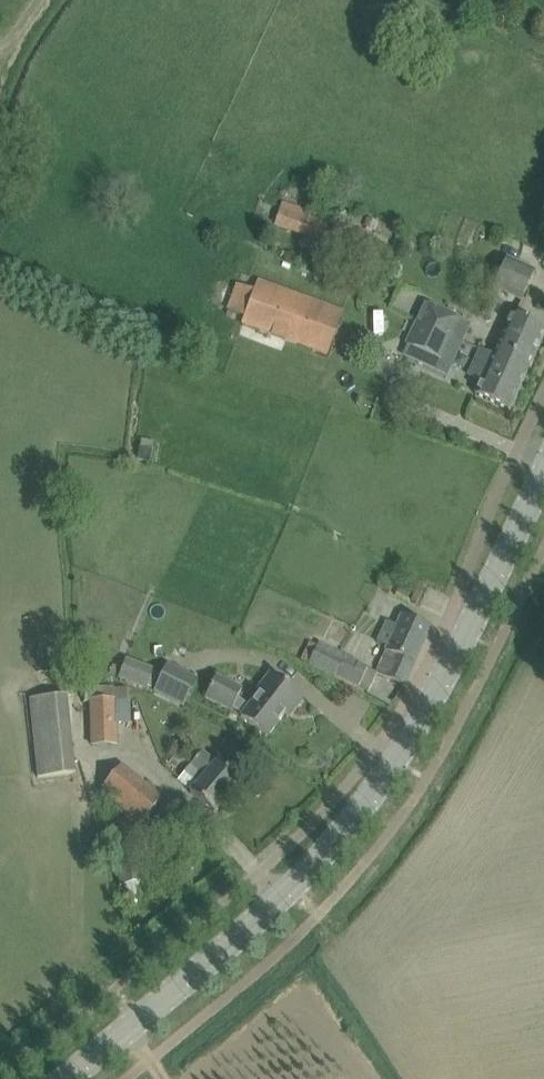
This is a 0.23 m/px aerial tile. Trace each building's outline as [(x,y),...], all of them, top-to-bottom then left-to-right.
[(274,227),(338,247),(345,223),(305,210),(307,203),(284,195),(274,227)] [(493,288),(522,301),(536,269),(507,256),(493,288)] [(236,284),(227,311),(244,317),(241,326),(327,356),(342,313),(319,304),(319,302),(259,280),(255,291),(236,284)] [(426,303),(418,318),(423,320),(424,321),(436,327),(444,310),(429,304),(429,305),(426,303)] [(526,320),(512,314),(496,350),(493,355),(528,371),(543,335),(543,328),(526,320)] [(408,339),(405,344),(408,345),(423,353),(436,327),(424,321),(423,320),(418,318),(417,320),(416,320),(408,339)] [(528,371),(493,355),(480,350),(476,358),(468,376),(481,381),(475,394),(490,401),(510,410),(528,371)] [(355,660),(344,682),(368,694),(377,673),(384,676),(404,685),(430,627),(410,618),(403,615),(398,626),(386,621),(376,641),(388,647),(378,671),(355,660)] [(319,642),(308,664),(335,677),(345,655),(324,645),(319,642)] [(118,680),(146,691),(154,668),(126,658),(118,680)] [(154,691),(183,707),(199,680),(169,663),(154,691)] [(206,699),(232,712),(243,688),(218,675),(206,699)] [(240,721),(248,727),(266,741),(288,712),(292,715),(301,703),(270,678),(258,693),(261,695),(240,721)] [(117,747),(116,703),(128,703),(128,688),(114,688),(114,686),(83,687),(83,702),(90,702),(91,747),(117,747)] [(75,774),(67,696),(29,701),(38,778),(75,774)] [(240,782),(223,768),(202,751),(193,744),(182,757),(191,765),(177,781),(214,813),(240,782)] [(143,824),(150,816),(164,799),(121,764),(101,790),(143,824)] [(126,817),(113,831),(127,844),(140,829),(126,817)] [(137,842),(114,846),(116,857),(121,885),(144,881),(153,879),(149,856),(140,858),(139,852),(137,842)]
